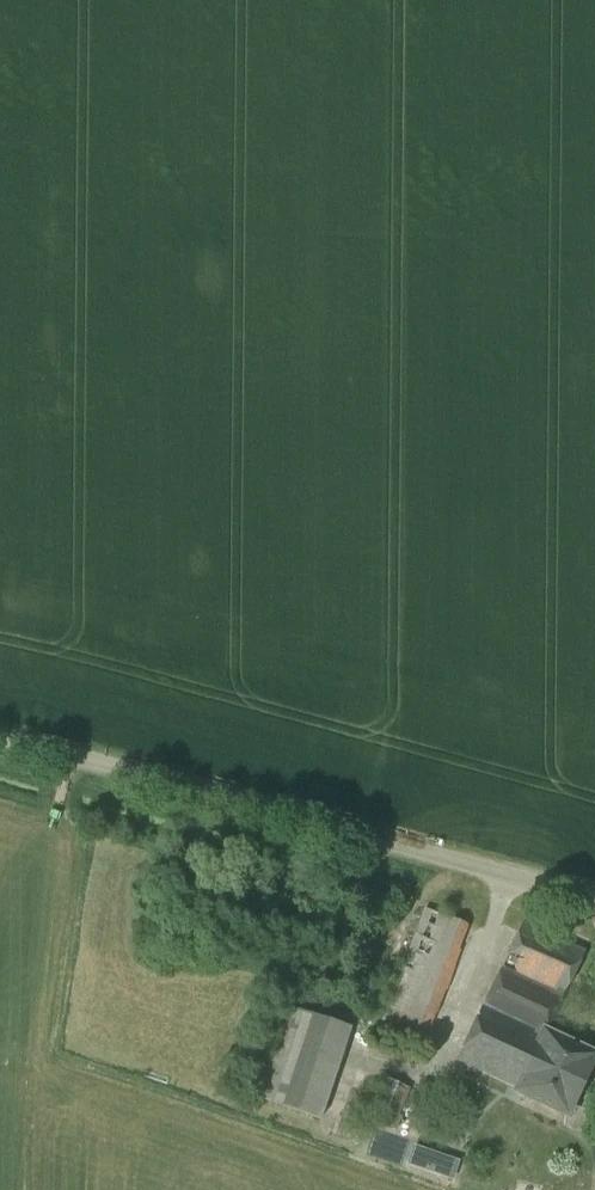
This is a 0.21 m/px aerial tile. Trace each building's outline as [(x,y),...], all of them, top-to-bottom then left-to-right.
[(423,1036),(467,925),(424,908),(381,1019),(423,1036)] [(519,1087),(547,1032),(585,951),(521,922),(458,1059),(519,1087)] [(321,1120),(351,1028),(274,1003),(244,1094),(321,1120)] [(519,1087),(517,1090),(569,1114),(594,1059),(594,1054),(547,1032),(519,1087)] [(395,1133),(402,1116),(398,1115),(410,1088),(386,1077),(368,1121),(395,1133)] [(429,1150),(413,1144),(407,1164),(422,1169),(429,1150)]
